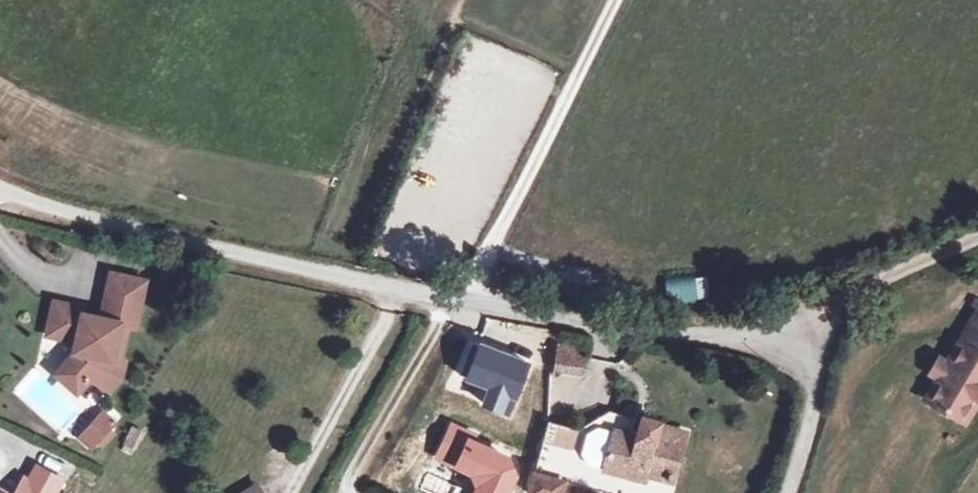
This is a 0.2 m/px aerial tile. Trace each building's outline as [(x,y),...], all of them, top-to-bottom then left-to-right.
[(667,276),(667,300),(709,299),(709,276),(667,276)] [(83,384),(90,392),(101,381),(106,369),(114,372),(126,337),(134,340),(149,296),(118,285),(101,332),(93,329),(95,325),(85,322),(87,316),(58,306),(47,337),(75,347),(70,360),(50,377),(68,398),(83,384)] [(776,291),(759,294),(760,303),(778,300),(776,291)] [(933,379),(920,401),(959,425),(973,402),(977,401),(977,311),(957,346),(954,344),(941,366),(933,379)] [(585,377),(588,346),(556,343),(553,374),(585,377)] [(933,379),(941,366),(933,362),(926,374),(933,379)] [(101,381),(90,392),(98,403),(113,390),(119,374),(114,372),(106,369),(101,381)] [(637,429),(636,431),(604,421),(571,437),(543,427),(520,492),(552,492),(554,488),(567,492),(614,492),(617,486),(634,491),(637,483),(665,492),(679,446),(652,437),(653,435),(637,429)] [(88,422),(72,436),(83,449),(99,435),(88,422)] [(135,455),(145,431),(131,426),(122,450),(135,455)] [(63,443),(74,456),(83,449),(72,436),(63,443)] [(247,484),(232,492),(252,492),(247,484)]
